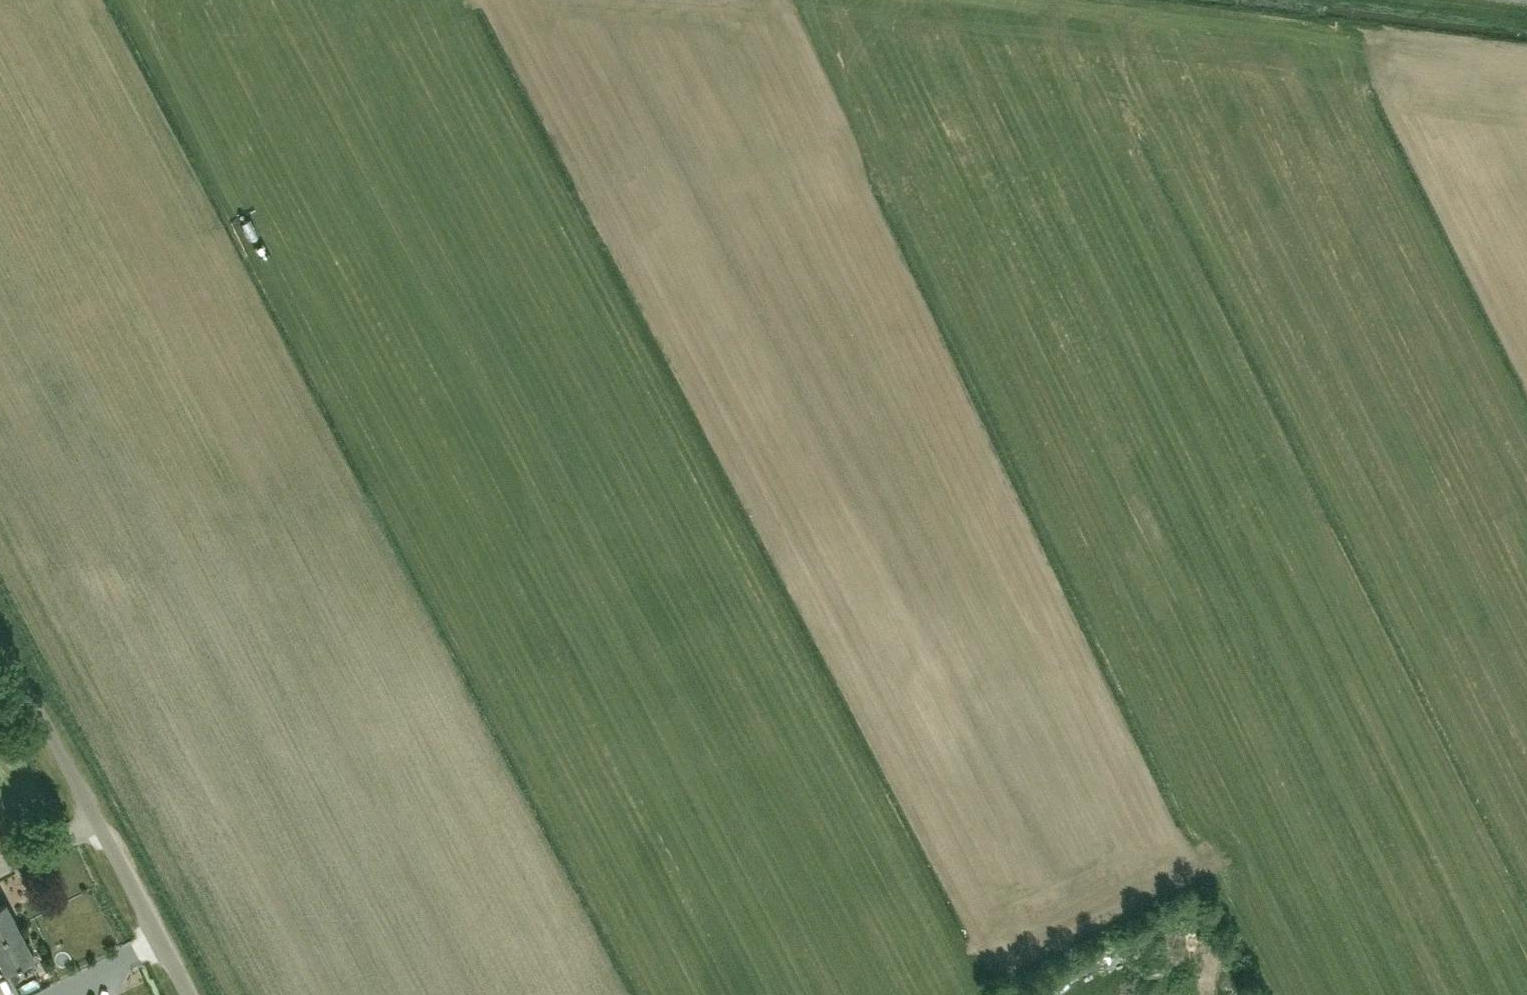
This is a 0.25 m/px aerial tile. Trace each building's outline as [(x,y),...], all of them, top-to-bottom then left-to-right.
[(0,905),(0,937),(19,927),(5,902),(0,905)] [(6,970),(33,955),(19,927),(0,937),(0,959),(6,970)] [(80,973),(88,991),(109,982),(100,963),(80,973)]
